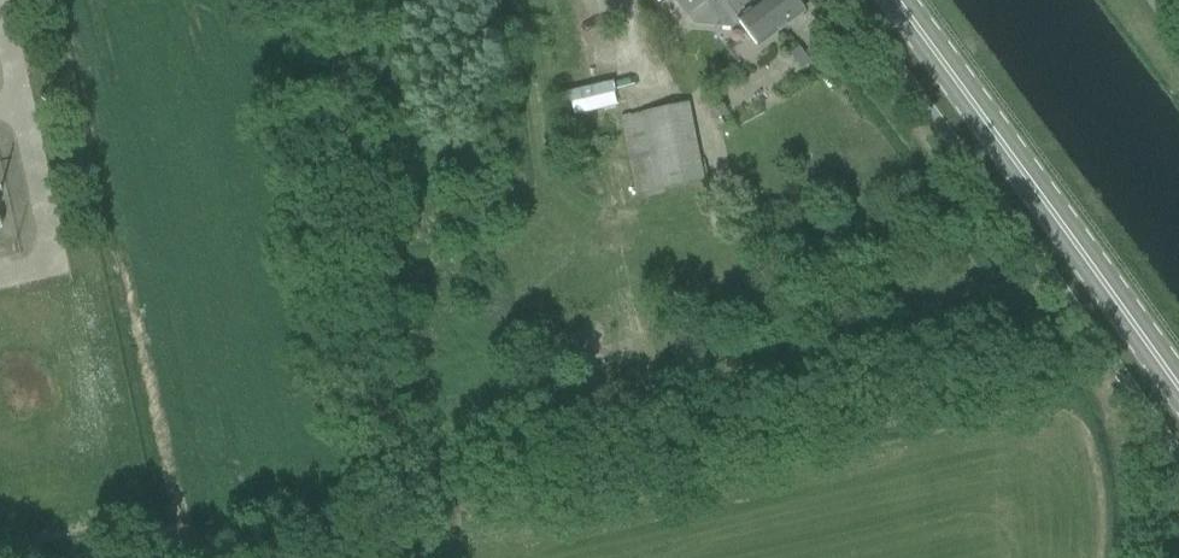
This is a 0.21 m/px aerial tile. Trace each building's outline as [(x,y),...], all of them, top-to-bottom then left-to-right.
[(689,16),(710,0),(677,0),(689,16)] [(689,16),(696,26),(733,30),(741,24),(756,45),(804,9),(797,0),(768,0),(765,2),(764,0),(733,0),(728,4),(725,0),(710,0),(689,16)] [(687,104),(622,117),(629,152),(657,147),(665,186),(702,179),(687,104)]
